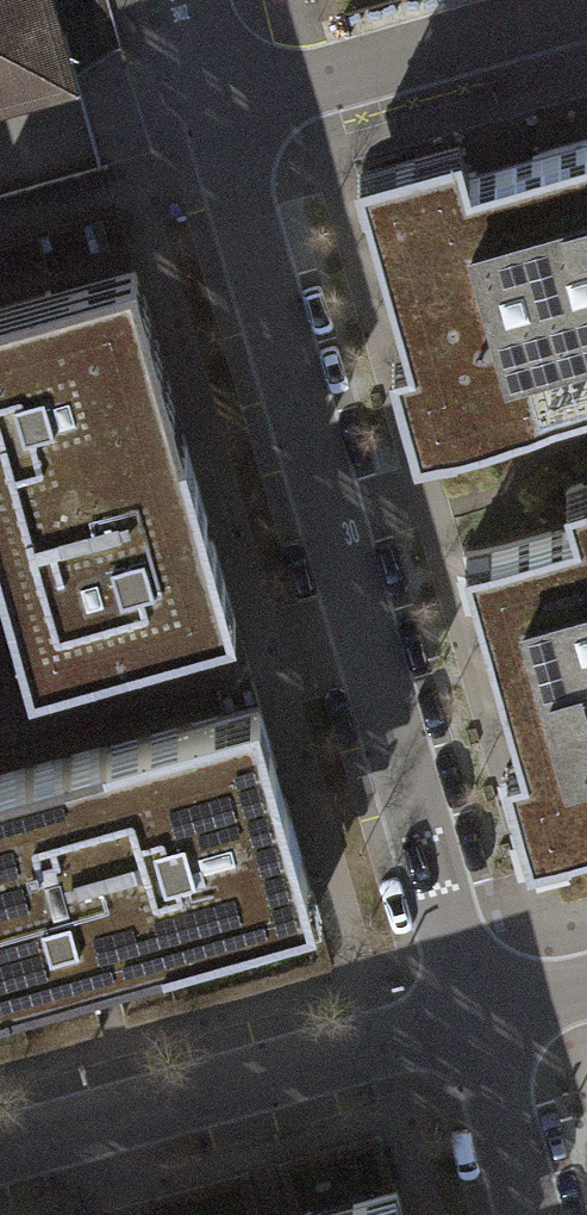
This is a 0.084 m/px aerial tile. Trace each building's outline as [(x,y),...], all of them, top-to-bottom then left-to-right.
[(65,58),(49,0),(0,0),(0,76),(65,58)] [(355,167),(408,353),(390,358),(415,448),(586,399),(586,139),(472,172),(462,136),(355,167)] [(135,266),(0,304),(0,496),(185,445),(135,266)] [(185,445),(0,496),(0,582),(28,681),(235,623),(185,445)] [(462,548),(473,584),(521,755),(504,760),(522,824),(529,849),(586,832),(586,475),(563,482),(573,517),(462,548)] [(258,704),(104,747),(162,954),(316,911),(288,811),(258,704)] [(162,954),(104,747),(0,776),(0,1000),(100,972),(162,954)] [(389,1185),(290,1214),(399,1214),(389,1185)]
